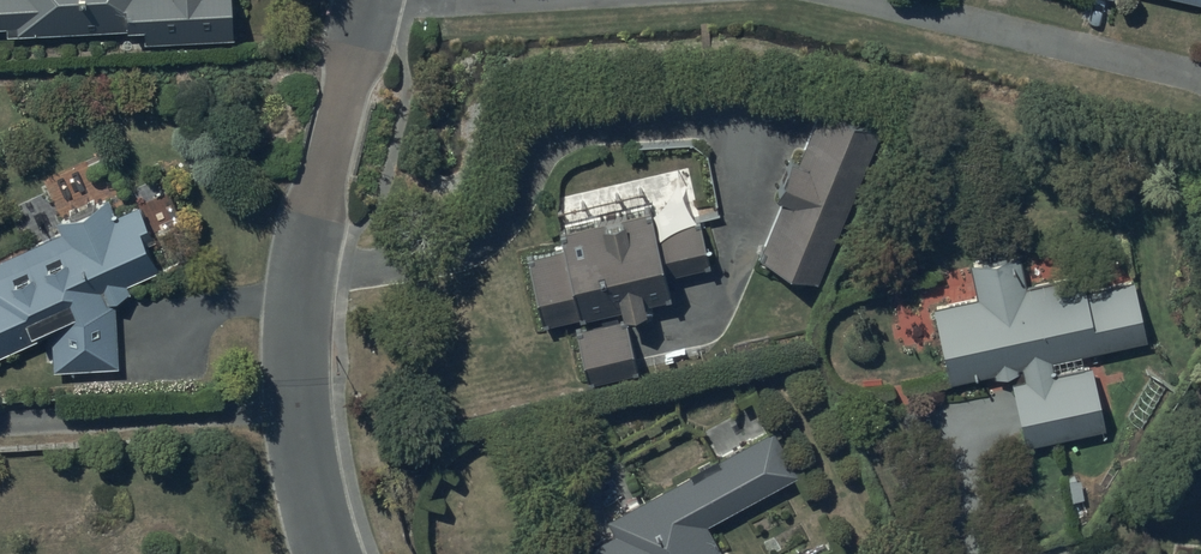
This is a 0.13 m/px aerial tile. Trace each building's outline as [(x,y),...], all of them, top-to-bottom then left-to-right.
[(26,30),(242,29),(241,0),(0,0),(0,22),(26,22),(26,30)] [(824,281),(880,129),(823,108),(801,164),(798,163),(785,200),(789,202),(767,260),(824,281)] [(68,230),(0,261),(0,355),(61,328),(61,363),(121,364),(122,300),(140,290),(136,284),(172,265),(138,202),(125,210),(116,195),(65,224),(68,230)] [(653,211),(566,234),(571,250),(533,260),(551,328),(578,321),(594,381),(641,369),(629,323),(649,317),(646,305),(679,296),(673,275),(717,264),(707,225),(660,238),(653,211)] [(1088,273),(1029,286),(1022,255),(976,264),(984,301),(940,310),(954,377),(1006,366),(1010,380),(1017,379),(1031,444),(1109,427),(1096,367),(1061,374),(1057,355),(1150,335),(1137,277),(1091,287),(1088,273)] [(774,436),(612,522),(618,533),(584,552),(585,553),(724,553),(709,526),(797,479),(774,436)]
